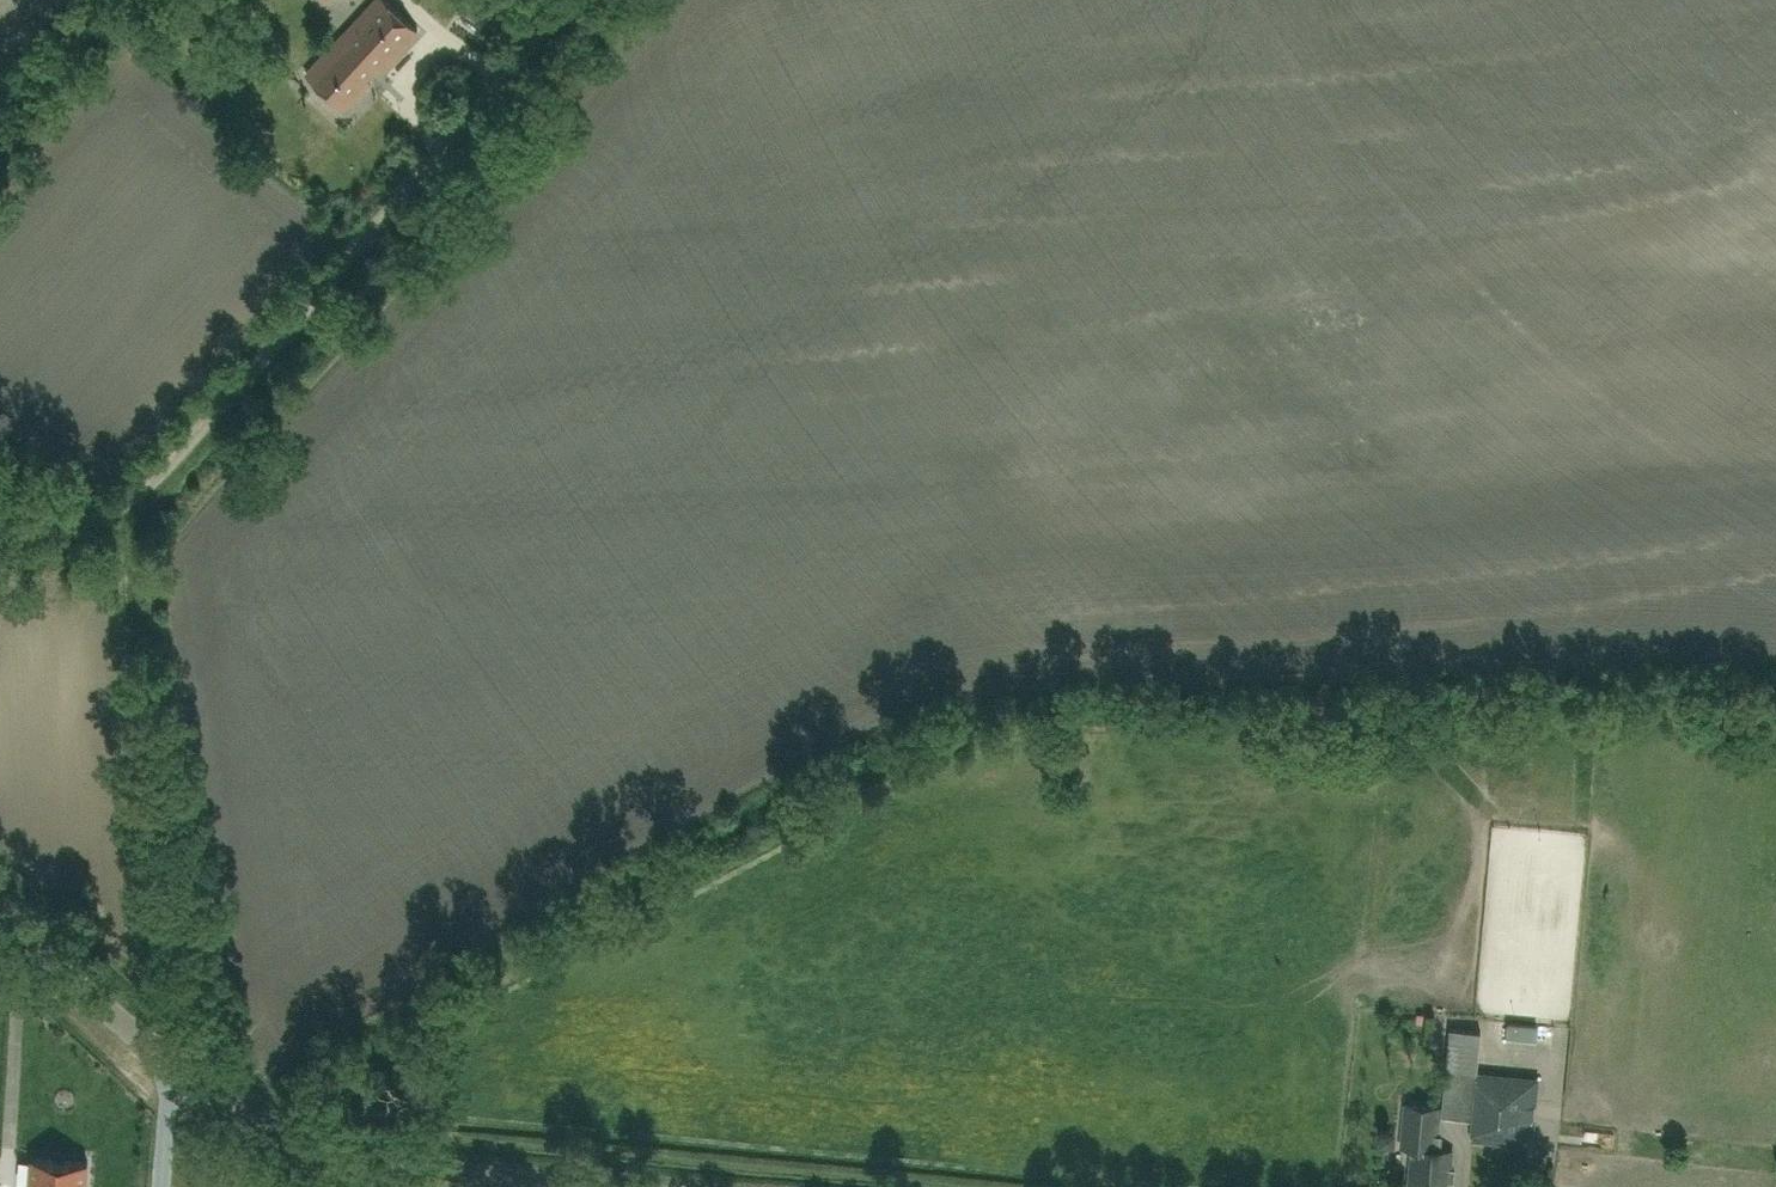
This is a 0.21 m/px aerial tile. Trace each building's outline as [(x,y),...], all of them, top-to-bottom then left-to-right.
[(416,31),(383,0),(374,0),(305,75),(343,110),(371,80),(363,73),(372,64),(379,71),(416,31)] [(1512,1041),(1541,1044),(1543,1026),(1514,1024),(1512,1041)] [(378,1091),(381,1071),(366,1069),(363,1089),(378,1091)] [(1473,1137),(1530,1142),(1536,1080),(1479,1075),(1473,1137)] [(1413,1149),(1410,1186),(1450,1186),(1452,1150),(1436,1149),(1439,1107),(1404,1105),(1401,1148),(1413,1149)] [(87,1162),(31,1158),(29,1186),(86,1186),(87,1162)]
